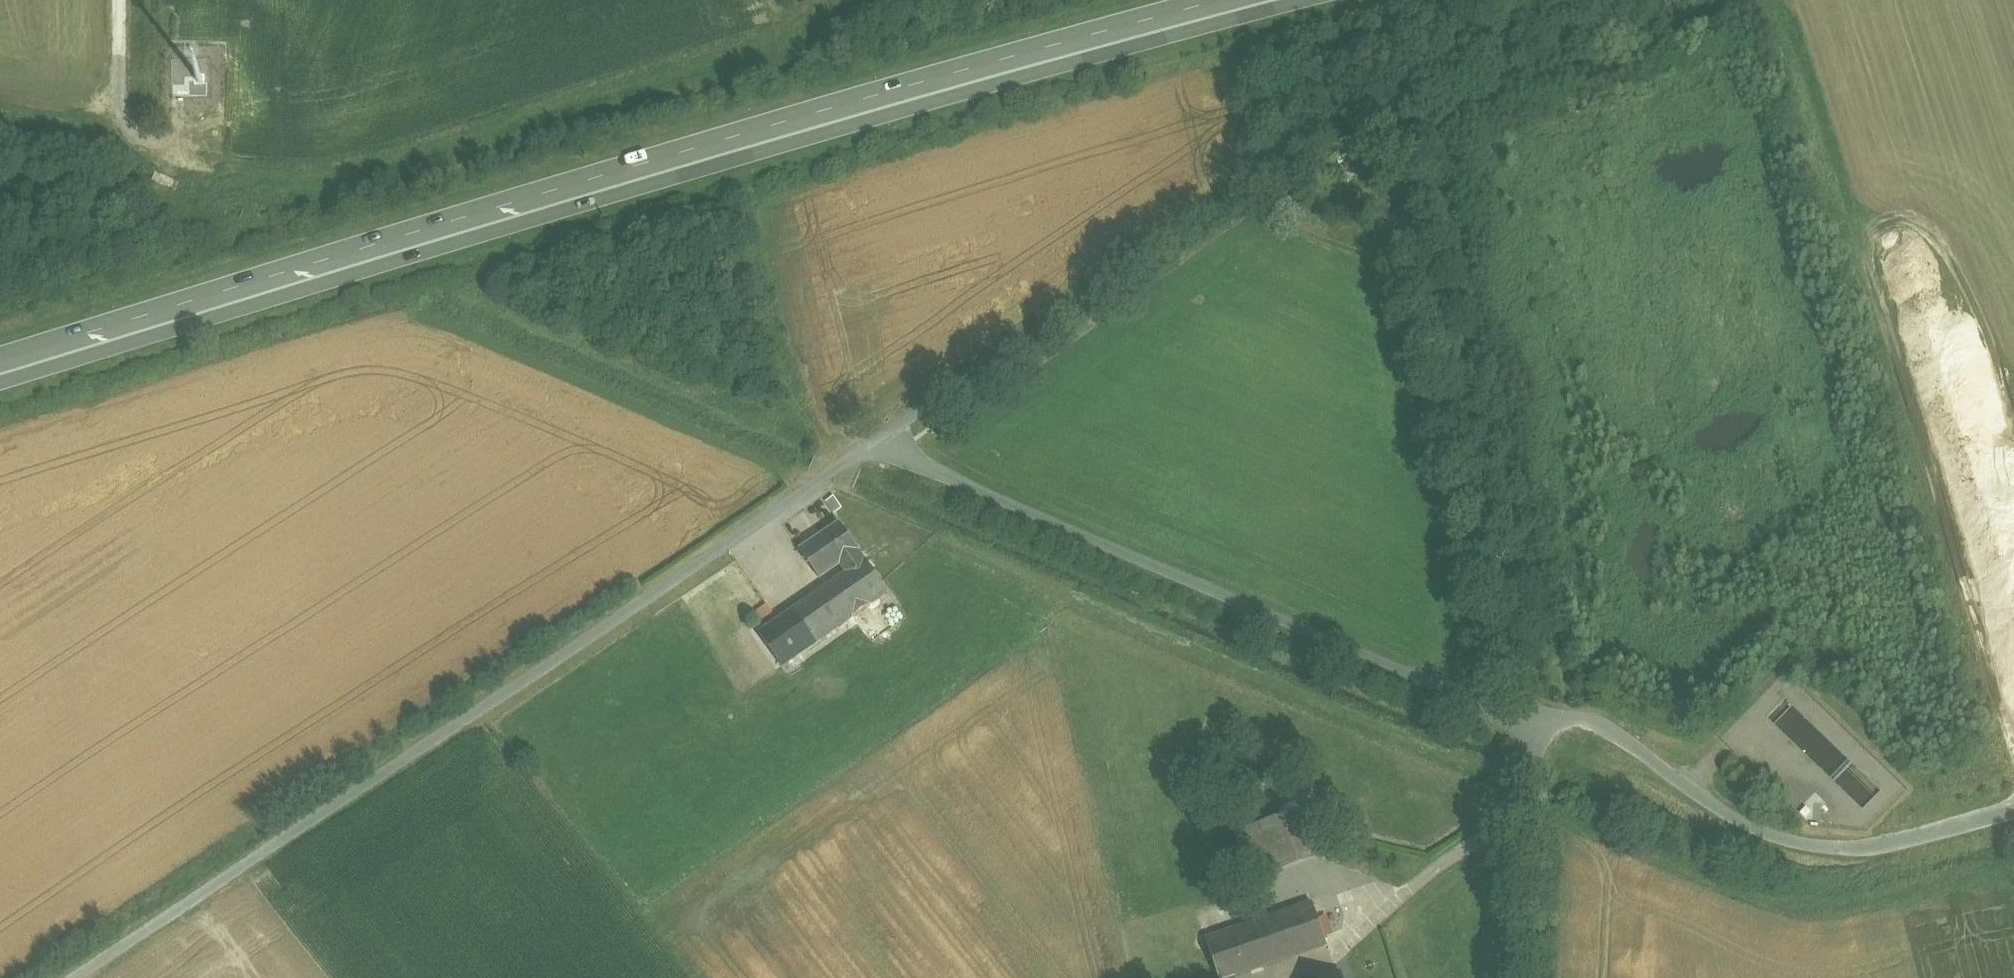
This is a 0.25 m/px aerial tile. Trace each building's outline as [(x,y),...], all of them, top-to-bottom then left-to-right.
[(865,560),(840,523),(800,551),(819,578),(839,564),(846,573),(865,560)] [(846,573),(759,633),(782,666),(888,592),(865,560),(846,573)] [(1262,842),(1244,848),(1254,878),(1272,872),(1262,842)] [(1206,940),(1219,977),(1230,977),(1234,977),(1327,945),(1313,903),(1206,940)]
